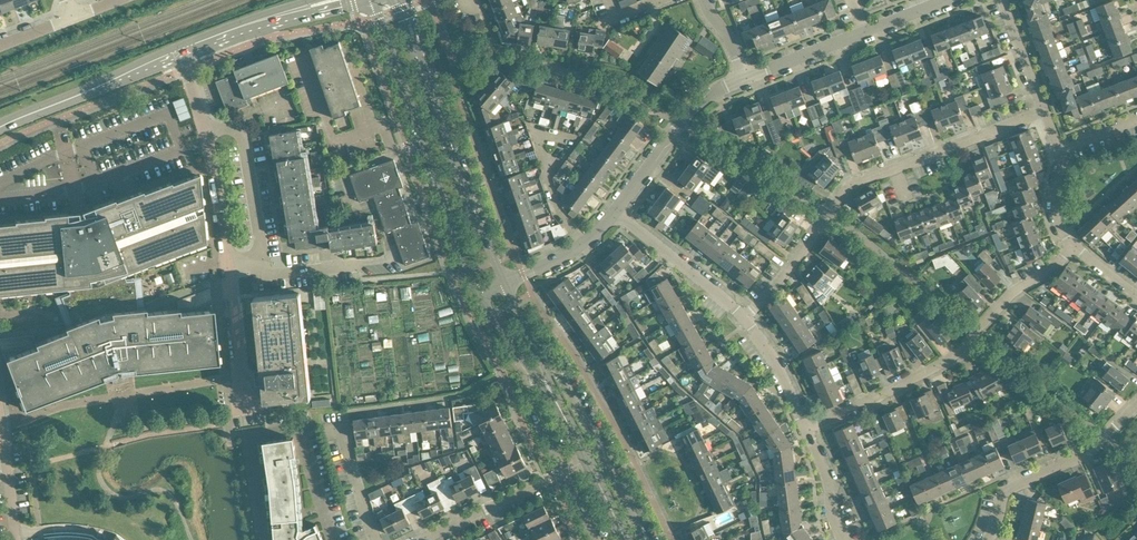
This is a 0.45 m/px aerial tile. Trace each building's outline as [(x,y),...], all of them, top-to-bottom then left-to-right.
[(11,0),(0,0),(0,9),(1,12),(14,7),(11,0)] [(513,2),(512,0),(491,0),(493,5),(488,7),(490,12),(513,2)] [(536,9),(538,0),(533,0),(530,8),(536,9)] [(622,8),(637,2),(636,0),(623,0),(619,1),(622,8)] [(817,3),(824,23),(830,21),(829,17),(836,14),(831,0),(825,0),(817,3)] [(1031,32),(1051,24),(1047,14),(1051,13),(1047,1),(1049,0),(1040,0),(1045,13),(1042,14),(1037,0),(1024,0),(1030,18),(1028,19),(1032,31),(1030,31),(1031,32)] [(1101,19),(1117,13),(1119,12),(1117,8),(1116,8),(1113,0),(1096,7),(1101,19)] [(747,7),(745,1),(739,4),(741,10),(747,7)] [(499,21),(512,17),(518,15),(513,2),(490,12),(492,15),(496,14),(499,21)] [(824,23),(817,3),(804,8),(811,24),(818,21),(820,25),(824,23)] [(1077,4),(1070,7),(1072,13),(1079,10),(1077,4)] [(1072,13),(1070,7),(1063,9),(1065,15),(1072,13)] [(811,24),(804,8),(792,13),(800,33),(805,31),(804,27),(811,24)] [(1119,18),(1121,17),(1119,12),(1117,13),(1101,19),(1106,32),(1122,26),(1119,18)] [(800,33),(792,13),(779,18),(786,34),(794,31),(795,34),(800,33)] [(973,15),(968,17),(975,37),(988,32),(982,15),(974,18),(973,15)] [(570,31),(563,29),(565,17),(558,16),(556,25),(560,26),(559,29),(555,28),(552,45),(567,48),(570,31)] [(517,48),(520,27),(515,26),(512,17),(499,21),(502,29),(500,30),(504,41),(514,42),(513,47),(517,48)] [(975,37),(968,17),(962,19),(964,22),(957,25),(963,41),(975,37)] [(786,34),(779,18),(767,22),(775,42),(780,40),(779,37),(786,34)] [(1077,21),(1079,28),(1085,26),(1082,19),(1077,21)] [(775,42),(767,22),(755,27),(762,47),(768,45),(766,42),(773,39),(775,42)] [(521,23),(520,27),(517,48),(521,49),(522,44),(531,45),(534,25),(521,23)] [(658,86),(677,58),(679,60),(693,40),(669,23),(649,52),(651,53),(638,72),(658,86)] [(1068,25),(1070,32),(1076,30),(1073,23),(1068,25)] [(963,41),(957,25),(949,28),(948,24),(943,26),(950,46),(963,41)] [(1051,24),(1031,32),(1032,31),(1035,38),(1033,39),(1035,44),(1054,37),(1049,26),(1051,25),(1051,24)] [(552,45),(555,28),(540,26),(537,43),(552,45)] [(950,46),(943,26),(938,28),(939,32),(931,35),(937,51),(950,46)] [(1088,33),(1085,26),(1079,28),(1082,35),(1088,33)] [(1125,34),(1122,26),(1106,32),(1110,45),(1129,38),(1127,33),(1125,34)] [(762,47),(755,27),(742,32),(748,48),(756,45),(758,49),(762,47)] [(589,33),(581,32),(578,50),(593,52),(592,53),(593,53),(594,45),(603,47),(606,31),(590,28),(589,33)] [(1078,37),(1076,30),(1070,32),(1073,39),(1078,37)] [(695,48),(710,57),(718,46),(703,36),(695,48)] [(1054,37),(1035,44),(1037,49),(1039,49),(1042,56),(1059,50),(1054,37)] [(1129,43),(1131,43),(1129,38),(1110,45),(1115,57),(1132,51),(1129,43)] [(921,39),(906,44),(916,68),(915,65),(921,63),(920,58),(927,56),(921,39)] [(618,57),(623,50),(609,40),(604,47),(618,57)] [(323,44),(310,49),(334,118),(347,114),(346,110),(361,105),(361,106),(339,42),(339,43),(324,48),(323,44)] [(916,68),(906,44),(893,50),(899,66),(907,63),(910,70),(916,68)] [(1086,47),(1089,54),(1094,51),(1092,45),(1086,47)] [(994,56),(1001,53),(998,47),(992,49),(994,56)] [(1077,50),(1080,57),(1085,55),(1083,48),(1077,50)] [(1059,50),(1042,56),(1045,64),(1043,64),(1045,69),(1063,63),(1059,50)] [(967,51),(961,54),(963,61),(969,58),(967,51)] [(1097,58),(1094,51),(1089,54),(1091,60),(1097,58)] [(235,70),(236,73),(216,81),(228,113),(249,105),(246,99),(289,83),(278,53),(235,70)] [(880,55),(866,60),(872,77),(887,71),(880,55)] [(1088,62),(1085,55),(1080,57),(1082,64),(1088,62)] [(976,56),(969,58),(972,64),(978,62),(976,56)] [(935,82),(943,79),(941,75),(941,73),(934,57),(927,60),(934,78),(936,82),(935,82)] [(1126,57),(1119,60),(1121,66),(1128,63),(1126,57)] [(972,64),(969,58),(963,61),(965,67),(972,64)] [(872,77),(866,60),(852,65),(859,82),(867,79),(869,85),(875,83),(872,77)] [(1121,66),(1119,60),(1112,62),(1114,68),(1121,66)] [(982,73),(987,86),(1007,78),(1003,66),(992,69),(989,61),(976,66),(979,75),(982,73)] [(1063,63),(1045,69),(1047,75),(1049,74),(1051,81),(1049,82),(1050,82),(1052,82),(1070,75),(1070,74),(1068,75),(1063,63)] [(1101,67),(1094,70),(1096,75),(1103,73),(1101,67)] [(840,70),(826,76),(832,92),(835,99),(848,95),(847,91),(846,87),(840,70)] [(901,70),(894,73),(900,86),(906,83),(901,70)] [(1096,75),(1094,70),(1087,72),(1089,78),(1096,75)] [(501,71),(492,81),(507,94),(515,85),(524,87),(526,79),(513,76),(510,79),(501,71)] [(947,71),(941,73),(941,75),(943,79),(949,77),(947,71)] [(900,86),(894,73),(888,76),(893,89),(900,86)] [(1095,113),(1096,113),(1088,92),(1082,94),(1078,83),(1074,85),(1070,75),(1052,82),(1056,93),(1058,92),(1065,110),(1077,106),(1070,88),(1073,87),(1083,115),(1091,112),(1090,112),(1095,110),(1095,113)] [(832,92),(826,76),(812,81),(818,98),(832,92)] [(1126,80),(1132,97),(1136,95),(1136,76),(1126,80)] [(1012,90),(1007,78),(987,86),(991,98),(988,99),(991,108),(1008,101),(1005,93),(1012,90)] [(1126,80),(1114,84),(1121,103),(1126,101),(1125,99),(1132,97),(1126,80)] [(507,94),(492,81),(484,90),(499,103),(507,94)] [(545,105),(550,86),(538,82),(538,83),(533,82),(531,89),(536,90),(532,101),(545,105)] [(1114,84),(1101,89),(1108,106),(1115,103),(1116,105),(1121,103),(1114,84)] [(562,89),(550,86),(545,105),(553,107),(556,108),(562,89)] [(799,86),(785,91),(794,116),(802,113),(799,105),(806,103),(799,86)] [(861,106),(868,103),(861,86),(854,89),(861,106)] [(573,93),(562,89),(556,108),(558,109),(568,111),(573,93)] [(861,106),(854,89),(847,91),(848,95),(855,112),(863,110),(861,106)] [(1101,89),(1089,94),(1088,92),(1096,113),(1101,111),(1100,109),(1108,106),(1101,89)] [(499,103),(484,90),(476,99),(481,104),(478,108),(482,120),(489,117),(489,115),(487,109),(491,112),(499,103)] [(794,116),(785,91),(771,97),(778,113),(785,110),(789,118),(794,116)] [(585,96),(573,93),(568,111),(566,117),(575,120),(577,114),(579,115),(585,96)] [(960,111),(968,108),(963,95),(955,98),(956,101),(944,106),(952,126),(964,122),(960,111)] [(585,96),(579,115),(582,116),(591,118),(597,99),(585,96)] [(184,98),(173,102),(180,123),(191,118),(184,98)] [(744,107),(747,114),(747,113),(751,124),(754,130),(760,127),(758,121),(765,119),(759,102),(744,107)] [(820,102),(813,104),(818,118),(826,115),(820,102)] [(613,108),(608,104),(604,110),(609,114),(613,108)] [(818,118),(813,104),(807,107),(812,120),(818,118)] [(979,104),(968,108),(971,115),(982,111),(979,104)] [(952,126),(944,106),(932,110),(931,107),(922,110),(927,124),(935,121),(939,131),(952,126)] [(604,120),(609,114),(604,110),(599,117),(604,120)] [(919,127),(927,124),(922,110),(913,114),(914,117),(902,121),(910,142),(923,138),(919,127)] [(561,116),(557,115),(552,113),(550,118),(553,119),(550,128),(557,130),(561,116)] [(751,124),(747,113),(747,114),(733,119),(732,115),(724,118),(729,130),(736,127),(740,135),(754,130),(751,124)] [(630,115),(623,124),(636,134),(644,125),(630,115)] [(780,117),(773,120),(778,133),(785,131),(780,117)] [(910,142),(902,121),(890,126),(887,118),(879,121),(881,126),(880,126),(885,140),(894,136),(898,147),(910,142)] [(490,120),(483,123),(485,128),(485,129),(492,126),(490,120)] [(489,141),(507,134),(506,132),(512,130),(509,120),(492,126),(485,129),(485,128),(485,129),(489,141)] [(778,133),(773,120),(766,123),(771,136),(775,144),(781,142),(781,141),(780,139),(778,134),(778,133)] [(599,127),(594,124),(589,130),(594,134),(599,127)] [(629,144),(636,134),(623,124),(616,134),(629,144)] [(877,143),(885,140),(880,126),(871,129),(872,133),(861,137),(869,158),(881,153),(877,143)] [(296,249),(331,244),(332,250),(378,243),(374,223),(329,230),(329,226),(317,228),(305,156),(302,157),(298,130),(270,134),(272,143),(269,143),(270,154),(273,153),(275,162),(278,161),(279,169),(276,169),(278,180),(281,179),(284,195),(281,196),(282,206),(285,206),(288,222),(285,222),(287,232),(290,232),(291,240),(295,240),(296,249)] [(493,152),(511,146),(508,136),(513,135),(512,130),(506,132),(507,134),(489,141),(493,152)] [(589,140),(594,134),(589,130),(584,136),(589,140)] [(1009,137),(1014,150),(1034,143),(1029,130),(1009,137)] [(624,155),(631,146),(629,144),(616,134),(608,144),(624,155)] [(838,142),(844,155),(852,152),(856,163),(869,158),(861,137),(849,142),(847,138),(838,142)] [(844,155),(838,142),(837,138),(831,141),(837,158),(844,155)] [(579,143),(575,149),(580,153),(584,147),(579,143)] [(985,147),(990,159),(995,157),(999,156),(994,143),(985,147)] [(1039,155),(1034,143),(1014,150),(1019,163),(1039,155)] [(616,165),(624,155),(608,144),(601,154),(616,165)] [(496,163),(515,157),(514,155),(511,146),(493,152),(496,163)] [(575,159),(580,153),(575,149),(570,155),(575,159)] [(811,159),(812,159),(832,177),(840,168),(820,149),(811,159)] [(515,157),(496,163),(501,175),(519,169),(516,159),(521,157),(520,153),(514,155),(515,157)] [(609,175),(616,165),(601,154),(594,163),(609,175)] [(697,155),(687,168),(702,179),(711,166),(712,165),(717,168),(721,162),(708,154),(704,161),(697,155)] [(1044,168),(1039,155),(1019,163),(1024,175),(1035,171),(1044,168)] [(985,156),(981,157),(972,161),(976,171),(980,183),(981,183),(993,178),(985,156)] [(995,157),(990,159),(994,172),(1000,170),(995,157)] [(359,202),(374,197),(399,188),(403,186),(394,159),(350,175),(359,202)] [(572,162),(567,159),(561,167),(566,170),(572,162)] [(824,187),(832,177),(812,159),(806,166),(806,170),(809,173),(824,187)] [(602,185),(609,175),(594,163),(587,173),(582,169),(582,170),(586,173),(602,185)] [(560,178),(566,170),(561,167),(555,174),(560,178)] [(802,183),(806,177),(790,167),(786,173),(802,183)] [(693,190),(702,179),(687,168),(678,179),(693,190)] [(1000,170),(994,172),(999,185),(1004,182),(1000,170)] [(524,183),(529,181),(526,171),(502,179),(506,191),(525,185),(524,183)] [(976,171),(973,173),(963,176),(966,184),(971,196),(984,191),(981,183),(980,183),(976,171)] [(1040,184),(1035,171),(1024,175),(1015,179),(1019,191),(1032,186),(1032,187),(1040,184)] [(602,185),(586,173),(583,177),(579,183),(592,193),(600,183),(602,185)] [(45,174),(35,175),(35,180),(25,181),(26,188),(46,186),(45,174)] [(745,174),(741,179),(746,183),(749,178),(745,174)] [(123,274),(205,242),(202,211),(200,212),(198,206),(202,205),(199,182),(198,175),(172,185),(171,183),(170,183),(170,184),(144,194),(143,192),(142,192),(115,202),(115,200),(114,201),(101,206),(100,204),(92,207),(94,213),(88,214),(87,209),(86,209),(88,215),(74,218),(72,212),(73,218),(67,219),(66,213),(58,214),(58,216),(44,217),(43,217),(43,219),(15,222),(14,222),(14,224),(0,226),(0,294),(68,287),(69,294),(61,297),(73,328),(73,329),(67,331),(20,349),(2,350),(14,383),(25,413),(58,400),(104,382),(105,382),(103,379),(108,377),(107,375),(110,375),(112,384),(128,380),(126,371),(128,370),(129,372),(134,372),(134,375),(218,367),(212,301),(211,301),(194,307),(144,312),(144,313),(138,313),(134,280),(126,281),(123,274)] [(524,183),(525,185),(506,191),(510,203),(529,196),(525,187),(531,185),(529,181),(524,183)] [(585,202),(592,193),(579,183),(572,192),(585,202)] [(1124,191),(1136,205),(1136,187),(1133,183),(1124,191)] [(563,194),(567,189),(561,184),(557,189),(563,194)] [(966,184),(963,185),(953,188),(956,197),(961,208),(974,203),(971,196),(966,184)] [(1037,199),(1032,187),(1032,186),(1019,191),(1012,194),(1017,206),(1017,207),(1032,201),(1037,199)] [(667,187),(658,200),(672,210),(681,198),(667,187)] [(405,206),(399,188),(374,197),(380,214),(405,206)] [(882,202),(881,199),(885,198),(882,190),(876,192),(874,188),(855,199),(863,213),(882,202)] [(1115,199),(1129,214),(1136,207),(1136,205),(1124,191),(1115,199)] [(578,212),(585,202),(572,192),(564,202),(578,212)] [(699,195),(695,201),(707,210),(711,204),(699,195)] [(532,208),(532,205),(529,196),(510,203),(514,214),(532,208)] [(956,197),(954,198),(944,201),(952,221),(965,216),(961,208),(956,197)] [(1115,199),(1107,207),(1118,220),(1120,222),(1129,214),(1115,199)] [(676,215),(671,211),(672,210),(658,200),(649,211),(654,216),(650,222),(661,230),(666,224),(668,226),(676,215)] [(707,210),(695,201),(691,207),(702,215),(707,210)] [(771,218),(776,222),(791,235),(799,225),(789,217),(795,210),(784,201),(778,209),(771,218)] [(952,221),(944,201),(931,206),(939,226),(952,221)] [(1037,214),(1032,201),(1017,207),(1017,206),(1012,208),(1017,221),(1032,215),(1032,216),(1037,214)] [(518,225),(536,219),(533,210),(539,208),(537,204),(532,205),(532,208),(514,214),(518,225)] [(1107,207),(1105,205),(1096,214),(1109,228),(1118,220),(1107,207)] [(412,223),(405,206),(380,214),(387,233),(393,230),(412,224),(412,223)] [(939,226),(931,206),(919,211),(926,231),(939,226)] [(718,218),(722,212),(717,208),(712,213),(718,218)] [(926,231),(919,211),(906,216),(914,236),(926,231)] [(728,217),(722,212),(718,218),(723,222),(728,217)] [(1096,214),(1087,222),(1101,237),(1109,228),(1096,214)] [(1036,228),(1032,216),(1032,215),(1017,221),(1012,223),(1017,235),(1036,228)] [(863,222),(879,233),(883,227),(868,216),(863,222)] [(914,236),(906,216),(894,221),(901,240),(914,236)] [(741,222),(758,236),(762,231),(751,221),(745,217),(741,222)] [(522,237),(540,230),(541,233),(546,231),(545,226),(539,228),(536,219),(518,225),(522,237)] [(418,221),(412,223),(412,224),(393,230),(399,247),(424,239),(418,221)] [(695,246),(709,229),(698,221),(685,238),(692,243),(693,242),(696,244),(695,246)] [(791,235),(776,222),(768,232),(784,244),(786,242),(788,244),(793,238),(790,236),(791,235)] [(1087,222),(1078,231),(1078,230),(1077,231),(1092,245),(1101,237),(1087,222)] [(982,223),(976,226),(978,230),(971,233),(973,238),(985,233),(982,223)] [(560,224),(551,227),(552,229),(555,240),(567,233),(560,224)] [(739,234),(743,229),(738,225),(733,230),(739,234)] [(1041,240),(1036,228),(1017,235),(1022,248),(1041,240)] [(706,254),(719,237),(709,229),(695,246),(696,246),(697,245),(700,247),(699,249),(706,254)] [(749,233),(743,229),(739,234),(744,239),(749,233)] [(1128,233),(1134,238),(1136,234),(1136,233),(1132,229),(1128,233)] [(544,242),(541,233),(540,230),(522,237),(526,249),(528,248),(529,253),(545,246),(544,243),(544,242)] [(992,234),(996,243),(1001,241),(998,232),(992,234)] [(1134,238),(1128,233),(1125,237),(1131,242),(1134,238)] [(716,263),(730,246),(719,237),(706,254),(713,260),(714,258),(717,261),(716,263)] [(754,247),(759,252),(764,246),(759,241),(754,237),(750,242),(755,246),(754,247)] [(870,260),(871,258),(847,241),(843,247),(830,238),(820,252),(839,266),(846,257),(854,262),(860,253),(870,260)] [(430,256),(424,239),(399,247),(405,265),(430,256)] [(1046,253),(1041,240),(1022,248),(1026,260),(1046,253)] [(948,248),(946,242),(939,245),(941,251),(948,248)] [(623,243),(612,253),(624,266),(635,257),(638,261),(645,255),(634,243),(628,249),(623,243)] [(1136,260),(1136,249),(1133,245),(1120,261),(1129,269),(1136,260)] [(727,271),(740,254),(730,246),(716,263),(717,263),(718,261),(721,264),(720,266),(727,271)] [(775,254),(764,246),(759,252),(770,260),(775,254)] [(1118,247),(1115,250),(1120,255),(1124,251),(1118,247)] [(984,250),(978,255),(986,263),(975,274),(989,289),(1001,278),(989,265),(994,260),(984,250)] [(1120,255),(1115,250),(1111,254),(1117,259),(1120,255)] [(920,252),(914,255),(917,263),(923,261),(922,257),(920,252)] [(624,266),(612,253),(601,263),(605,267),(599,272),(610,284),(616,279),(619,279),(628,270),(624,266)] [(948,253),(933,259),(936,268),(945,264),(954,273),(960,266),(948,253)] [(737,279),(751,262),(740,254),(727,271),(734,276),(735,275),(738,278),(737,279)] [(835,288),(844,278),(823,259),(817,266),(816,264),(811,270),(810,268),(805,273),(807,275),(805,277),(810,281),(807,283),(824,308),(827,307),(824,303),(828,296),(822,292),(829,283),(835,288)] [(761,271),(751,262),(737,279),(738,280),(739,278),(742,281),(741,282),(748,288),(761,271)] [(633,277),(638,282),(648,273),(644,267),(633,277)] [(1063,292),(1076,274),(1066,267),(1053,284),(1063,292)] [(657,300),(674,290),(667,278),(663,281),(657,270),(647,280),(651,287),(645,291),(652,303),(657,300)] [(973,310),(984,300),(975,290),(980,285),(969,273),(960,282),(965,288),(958,294),(973,310)] [(1072,299),(1086,281),(1076,274),(1063,292),(1072,299)] [(555,302),(576,287),(569,278),(564,281),(548,292),(555,302)] [(1082,306),(1095,288),(1086,281),(1072,299),(1082,306)] [(796,288),(804,300),(811,295),(803,284),(796,288)] [(578,300),(583,296),(576,287),(555,302),(562,312),(578,300)] [(1092,313),(1105,295),(1095,288),(1082,306),(1092,313)] [(680,301),(674,290),(657,300),(663,311),(680,301)] [(613,297),(609,292),(605,295),(613,305),(614,304),(615,304),(617,302),(613,297)] [(263,370),(263,371),(264,371),(264,373),(259,374),(258,374),(257,374),(257,375),(256,376),(256,377),(257,378),(257,379),(258,379),(259,379),(259,380),(261,379),(262,385),(265,385),(266,401),(285,399),(286,400),(291,400),(291,398),(310,396),(306,366),(305,366),(304,358),(306,358),(305,351),(303,351),(303,344),(304,343),(303,336),(302,337),(301,329),(303,329),(302,322),(300,322),(300,314),(301,314),(299,293),(256,297),(258,319),(260,319),(260,326),(259,326),(260,333),(261,333),(262,341),(260,341),(261,348),(263,348),(263,355),(262,356),(263,363),(264,362),(265,370),(263,370)] [(631,299),(627,293),(621,297),(625,303),(631,299)] [(776,319),(794,307),(786,295),(768,308),(776,319)] [(814,301),(811,295),(804,300),(808,305),(814,301)] [(1102,320),(1115,302),(1105,295),(1092,313),(1102,320)] [(1044,297),(1040,301),(1046,305),(1049,301),(1044,297)] [(569,322),(585,310),(578,300),(562,312),(569,322)] [(617,302),(615,304),(618,309),(621,314),(625,311),(622,306),(619,301),(617,302)] [(687,313),(680,301),(663,311),(670,323),(687,313)] [(1125,310),(1115,302),(1102,320),(1111,327),(1112,326),(1118,330),(1128,317),(1122,313),(1125,310)] [(1063,322),(1045,309),(1041,314),(1030,306),(1022,317),(1043,333),(1051,322),(1058,328),(1063,322)] [(783,330),(801,318),(794,307),(776,319),(783,330)] [(1060,316),(1063,311),(1058,308),(1055,312),(1060,316)] [(819,313),(823,319),(828,315),(825,309),(819,313)] [(577,331),(592,320),(585,310),(569,322),(577,331)] [(1069,316),(1063,311),(1060,316),(1065,320),(1069,316)] [(694,325),(687,313),(670,323),(677,335),(694,325)] [(832,321),(828,315),(823,319),(827,325),(832,321)] [(584,341),(605,325),(598,316),(592,320),(577,331),(584,341)] [(635,320),(638,326),(644,322),(641,316),(635,320)] [(932,323),(927,317),(917,325),(928,339),(933,335),(941,343),(953,334),(939,317),(932,323)] [(1136,338),(1136,319),(1136,318),(1134,321),(1128,317),(1118,330),(1114,337),(1120,341),(1123,336),(1133,343),(1136,338)] [(791,341),(809,329),(801,318),(783,330),(791,341)] [(842,321),(837,324),(841,331),(846,328),(842,321)] [(634,338),(639,334),(632,322),(626,325),(634,338)] [(648,328),(644,322),(638,326),(642,332),(648,328)] [(1079,330),(1083,326),(1077,322),(1074,326),(1079,330)] [(591,351),(607,339),(613,335),(605,325),(584,341),(591,351)] [(700,336),(694,325),(677,335),(683,346),(700,336)] [(1034,348),(1037,343),(1039,345),(1043,339),(1027,326),(1023,332),(1014,325),(1005,336),(1023,350),(1028,344),(1034,348)] [(1088,330),(1083,326),(1079,330),(1085,334),(1088,330)] [(816,340),(809,329),(791,341),(798,352),(816,340)] [(899,341),(905,354),(912,349),(921,360),(932,351),(919,333),(912,338),(908,333),(899,341)] [(707,348),(700,336),(683,346),(679,349),(685,360),(690,358),(707,348)] [(614,349),(607,339),(591,351),(598,361),(614,349)] [(649,343),(653,348),(659,344),(655,339),(649,343)] [(1058,350),(1064,352),(1067,344),(1062,342),(1058,350)] [(897,347),(888,351),(884,343),(877,346),(881,356),(879,357),(883,368),(887,376),(893,373),(892,371),(905,365),(897,347)] [(663,350),(659,344),(653,348),(657,354),(663,350)] [(1089,350),(1100,359),(1105,353),(1093,344),(1089,350)] [(839,350),(842,356),(849,353),(846,347),(839,350)] [(713,360),(707,348),(690,358),(697,370),(713,360)] [(807,372),(827,363),(821,351),(802,359),(807,372)] [(852,360),(851,357),(849,353),(842,356),(845,363),(852,360)] [(661,359),(670,370),(676,365),(667,354),(661,359)] [(872,354),(862,359),(859,354),(851,357),(852,360),(862,383),(869,381),(868,378),(881,373),(879,370),(875,359),(872,354)] [(1068,364),(1071,359),(1065,354),(1061,359),(1068,364)] [(606,376),(624,367),(618,356),(600,365),(606,376)] [(879,357),(875,359),(879,370),(883,368),(879,357)] [(1130,368),(1133,363),(1128,359),(1125,364),(1130,368)] [(710,384),(720,366),(716,364),(713,360),(697,370),(700,376),(704,380),(710,384)] [(832,361),(827,363),(807,372),(813,384),(832,375),(830,370),(835,368),(832,361)] [(1121,390),(1129,379),(1106,361),(1102,367),(1108,371),(1103,376),(1121,390)] [(680,371),(676,365),(670,370),(675,375),(680,371)] [(722,391),(732,373),(720,366),(710,384),(722,391)] [(611,387),(629,378),(624,367),(606,376),(611,387)] [(970,379),(980,398),(1005,385),(996,368),(980,377),(979,374),(970,379)] [(674,380),(667,372),(664,375),(671,383),(674,380)] [(733,397),(743,380),(732,373),(722,391),(733,397)] [(857,379),(854,373),(847,376),(849,382),(857,379)] [(818,396),(838,387),(832,375),(813,384),(818,396)] [(617,398),(634,389),(629,378),(611,387),(617,398)] [(862,392),(857,379),(849,382),(855,395),(862,392)] [(1115,393),(1097,379),(1082,398),(1098,411),(1108,399),(1110,400),(1115,393)] [(740,404),(757,393),(752,385),(743,380),(733,397),(734,398),(735,396),(739,399),(742,403),(740,404)] [(937,386),(950,416),(956,413),(954,408),(974,400),(966,382),(959,385),(959,387),(949,391),(945,382),(937,386)] [(843,400),(838,387),(818,396),(824,409),(843,400)] [(622,408),(640,399),(634,389),(617,398),(622,408)] [(699,399),(704,394),(699,389),(694,395),(699,399)] [(919,417),(928,413),(930,419),(931,420),(933,420),(934,421),(937,420),(944,417),(941,410),(932,389),(925,392),(926,394),(911,400),(914,407),(918,416),(919,417)] [(764,404),(757,393),(740,404),(748,415),(764,404)] [(709,398),(704,394),(699,399),(704,404),(709,398)] [(628,419),(645,410),(640,399),(622,408),(628,419)] [(703,407),(694,400),(689,403),(694,413),(699,410),(703,407)] [(476,424),(500,412),(495,401),(479,409),(477,404),(453,407),(456,434),(462,431),(461,421),(465,420),(464,413),(475,412),(480,422),(476,424)] [(772,415),(764,404),(748,415),(755,426),(772,415)] [(1029,404),(1022,407),(1028,420),(1035,417),(1029,404)] [(717,415),(722,409),(716,405),(712,410),(717,415)] [(884,416),(889,428),(891,432),(904,426),(902,421),(908,419),(902,405),(896,408),(897,409),(884,415),(884,416)] [(450,407),(437,409),(440,427),(445,427),(447,437),(449,437),(453,436),(450,407)] [(704,420),(713,416),(703,407),(699,410),(704,420)] [(914,407),(909,409),(913,419),(918,416),(914,407)] [(440,427),(437,409),(425,411),(429,439),(436,439),(434,428),(440,427)] [(727,414),(722,409),(717,415),(722,419),(727,414)] [(633,430),(651,421),(645,410),(628,419),(633,430)] [(429,439),(425,411),(414,412),(416,431),(421,430),(423,440),(429,439)] [(416,431),(414,412),(402,414),(405,443),(412,442),(410,431),(416,431)] [(506,423),(500,412),(476,424),(479,429),(483,427),(485,433),(480,435),(480,436),(506,423)] [(870,416),(876,428),(883,425),(880,418),(878,413),(870,416)] [(405,443),(402,414),(390,415),(392,434),(398,433),(399,443),(405,443)] [(392,434),(390,415),(378,417),(382,446),(388,445),(387,434),(392,434)] [(779,426),(772,415),(755,426),(762,437),(779,426)] [(885,430),(889,428),(884,416),(880,418),(883,425),(885,430)] [(382,446),(378,417),(366,418),(368,437),(374,436),(375,447),(382,446)] [(368,437),(366,418),(354,420),(357,447),(364,446),(363,438),(368,437)] [(656,432),(663,428),(657,418),(651,421),(633,430),(639,441),(656,432)] [(732,428),(737,422),(732,418),(727,423),(732,428)] [(994,428),(999,438),(1005,435),(998,418),(991,421),(994,428)] [(994,428),(991,421),(984,424),(987,431),(988,430),(994,428)] [(1060,422),(1046,429),(1053,445),(1067,439),(1066,436),(1072,434),(1067,421),(1060,424),(1060,422)] [(742,427),(737,422),(732,428),(738,432),(742,427)] [(845,422),(833,428),(835,432),(847,426),(845,422)] [(506,424),(506,423),(480,436),(483,440),(487,438),(490,444),(510,435),(505,424),(506,424)] [(838,445),(858,436),(853,424),(847,426),(835,432),(833,433),(838,445)] [(885,430),(883,425),(876,428),(879,435),(886,432),(885,430)] [(786,437),(779,426),(762,437),(770,449),(786,437)] [(730,431),(726,427),(723,430),(727,434),(733,437),(733,438),(737,436),(730,431)] [(663,428),(656,432),(639,441),(644,452),(662,443),(669,439),(663,428)] [(686,448),(704,439),(698,428),(680,436),(686,448)] [(994,428),(988,430),(993,443),(999,440),(999,438),(994,428)] [(1034,430),(1020,436),(1029,456),(1043,450),(1034,430)] [(515,445),(510,435),(490,444),(493,450),(489,452),(491,457),(516,445),(515,445)] [(969,435),(962,437),(965,444),(971,441),(969,435)] [(740,442),(737,436),(733,438),(735,444),(738,449),(742,447),(740,442)] [(844,457),(864,448),(858,436),(838,445),(844,457)] [(1029,456),(1020,436),(1021,439),(1008,445),(1015,462),(1029,456)] [(292,456),(296,456),(294,437),(263,442),(266,461),(265,461),(265,462),(267,462),(268,469),(266,470),(268,470),(270,487),(274,539),(323,539),(316,524),(315,524),(317,530),(308,534),(303,538),(300,538),(298,535),(300,529),(296,484),(292,456)] [(743,440),(746,446),(752,444),(749,437),(743,440)] [(792,445),(786,437),(770,449),(772,448),(775,452),(775,457),(773,458),(793,455),(792,445)] [(965,444),(962,437),(956,440),(959,447),(965,444)] [(691,458),(709,450),(704,439),(686,448),(691,458)] [(888,445),(886,439),(879,442),(882,448),(888,445)] [(757,453),(752,444),(746,446),(750,456),(757,453)] [(521,456),(516,445),(491,457),(496,455),(499,461),(495,463),(497,467),(521,456)] [(944,445),(938,448),(941,455),(947,452),(944,445)] [(744,452),(742,447),(738,449),(740,454),(742,460),(747,458),(744,452)] [(996,447),(983,452),(992,472),(1005,467),(996,447)] [(849,469),(869,461),(864,448),(844,457),(849,469)] [(941,455),(938,448),(931,451),(934,458),(941,455)] [(696,469),(714,461),(709,450),(691,458),(696,469)] [(371,459),(370,452),(356,454),(357,461),(371,459)] [(992,472),(983,452),(971,458),(980,478),(992,472)] [(439,458),(442,466),(451,461),(448,455),(439,458)] [(795,468),(793,455),(773,458),(775,471),(795,468)] [(527,467),(521,456),(497,467),(488,472),(483,474),(489,485),(500,480),(497,474),(504,470),(507,477),(517,472),(523,469),(527,467)] [(752,459),(755,466),(761,463),(758,456),(752,459)] [(920,456),(913,459),(916,466),(923,463),(920,456)] [(887,459),(890,466),(896,463),(894,457),(887,459)] [(980,478),(971,458),(959,463),(968,483),(980,478)] [(916,466),(913,459),(907,462),(910,469),(916,466)] [(1105,492),(1123,484),(1113,460),(1094,468),(1105,492)] [(430,461),(425,463),(429,471),(434,469),(430,461)] [(719,472),(714,461),(696,469),(702,480),(719,472)] [(855,482),(875,473),(869,461),(849,469),(855,482)] [(764,470),(761,463),(755,466),(757,473),(764,470)] [(902,475),(896,463),(890,466),(895,478),(902,475)] [(968,483),(959,463),(947,469),(956,488),(968,483)] [(467,477),(461,480),(468,495),(479,490),(475,481),(481,478),(475,465),(464,470),(467,477)] [(796,482),(795,468),(775,471),(777,485),(796,482)] [(523,469),(517,472),(520,479),(526,476),(523,469)] [(956,488),(947,469),(934,474),(943,494),(956,488)] [(724,482),(719,472),(702,480),(707,491),(724,482)] [(860,494),(880,485),(875,473),(855,482),(860,494)] [(943,494),(934,474),(922,479),(931,499),(943,494)] [(907,487),(902,475),(895,478),(901,490),(907,487)] [(1058,484),(1066,502),(1080,496),(1082,502),(1095,497),(1085,475),(1084,475),(1086,479),(1078,482),(1076,476),(1058,484)] [(468,495),(461,480),(455,483),(452,476),(440,481),(448,499),(455,496),(457,501),(458,500),(468,495)] [(442,502),(448,499),(440,481),(439,478),(427,483),(432,494),(426,496),(434,512),(445,507),(442,502)] [(931,499),(922,479),(910,485),(919,505),(931,499)] [(712,502),(730,493),(724,482),(707,491),(712,502)] [(798,495),(796,482),(777,485),(779,498),(798,495)] [(866,506),(885,497),(880,485),(860,494),(866,506)] [(368,494),(371,500),(384,494),(381,487),(368,494)] [(910,494),(907,487),(901,490),(904,497),(910,494)] [(434,512),(426,496),(423,490),(406,498),(412,511),(418,508),(422,517),(434,512)] [(735,505),(730,493),(712,502),(718,513),(735,505)] [(800,508),(798,495),(779,498),(780,511),(800,508)] [(1100,499),(1104,507),(1107,513),(1114,510),(1107,496),(1100,499)] [(891,509),(885,497),(866,506),(871,518),(891,509)] [(406,514),(412,511),(406,498),(394,504),(398,510),(392,513),(399,529),(410,523),(406,514)] [(1027,498),(1024,511),(1043,516),(1046,503),(1027,498)] [(743,507),(748,517),(756,513),(752,503),(743,507)] [(530,527),(551,517),(550,517),(549,517),(544,506),(520,517),(522,523),(526,521),(530,527)] [(909,509),(912,515),(918,512),(915,506),(909,509)] [(802,521),(800,508),(780,511),(782,524),(802,521)] [(399,529),(392,513),(386,516),(383,509),(377,512),(388,534),(399,529)] [(896,522),(891,509),(871,518),(877,531),(896,522)] [(1040,529),(1043,516),(1024,511),(1021,524),(1040,529)] [(756,513),(748,517),(749,517),(751,526),(754,526),(754,527),(759,526),(758,520),(756,513)] [(532,539),(556,528),(551,517),(530,527),(530,528),(531,527),(534,533),(530,535),(532,539)] [(1066,527),(1071,522),(1065,517),(1061,522),(1066,527)] [(762,521),(763,528),(770,526),(769,519),(762,521)] [(805,530),(802,526),(802,521),(782,524),(783,531),(785,536),(788,539),(793,539),(805,530)] [(1076,526),(1071,522),(1066,527),(1071,532),(1076,526)] [(1040,529),(1021,524),(1017,538),(1027,539),(1037,539),(1040,529)] [(689,539),(701,539),(708,536),(703,525),(685,534),(689,539)] [(772,533),(770,526),(763,528),(765,535),(772,533)] [(561,539),(556,528),(532,539),(559,539),(561,539)] [(805,530),(793,539),(813,539),(805,530)]
